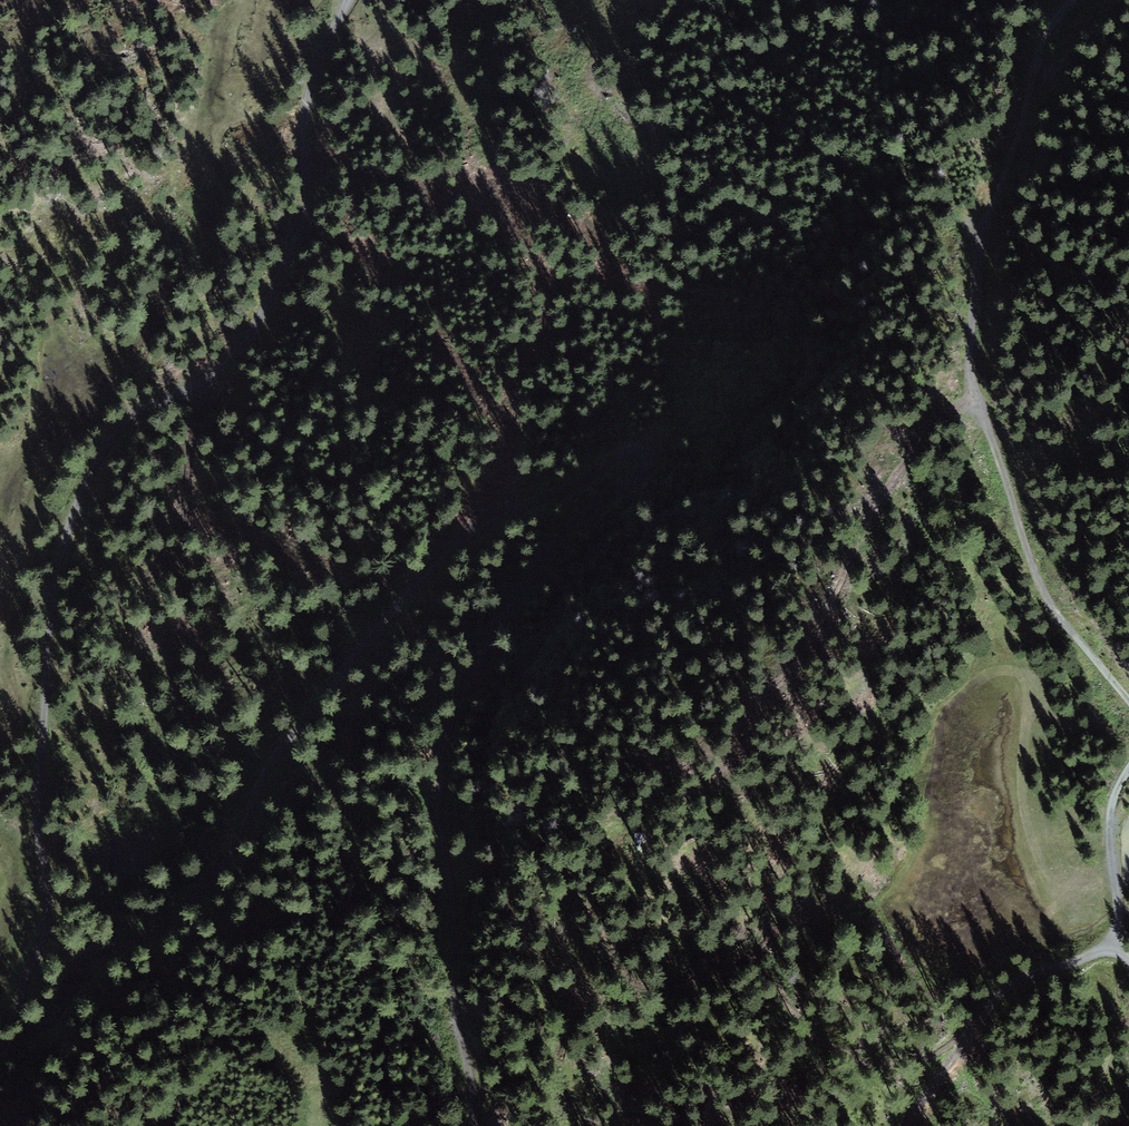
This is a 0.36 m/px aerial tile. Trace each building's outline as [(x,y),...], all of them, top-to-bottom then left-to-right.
[(646,832),(634,832),(634,844),(646,844),(646,832)]
